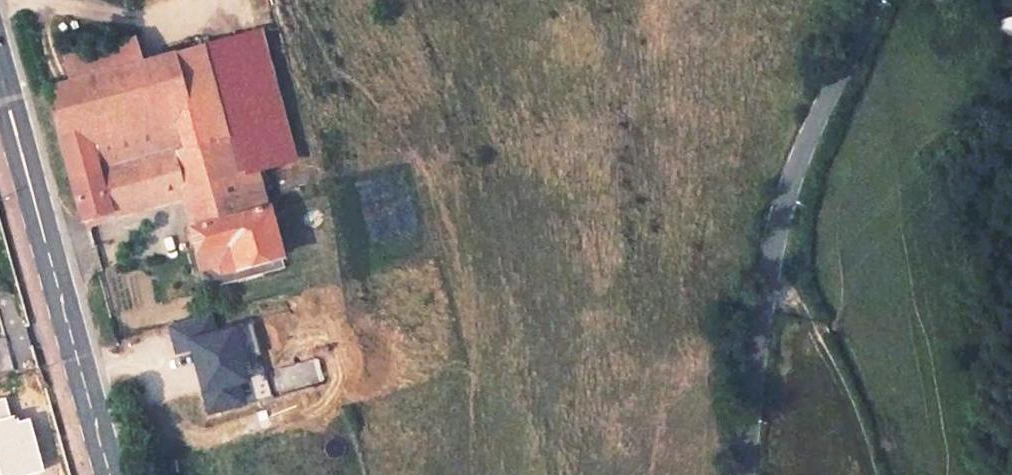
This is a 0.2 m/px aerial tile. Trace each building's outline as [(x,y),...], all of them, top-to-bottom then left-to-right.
[(144,38),(72,55),(78,80),(51,86),(90,228),(190,203),(207,268),(219,264),(221,272),(287,254),(275,206),(270,207),(261,167),(251,171),(240,131),(230,134),(209,46),(150,59),(144,38)] [(171,355),(182,352),(197,414),(246,402),(226,323),(212,326),(209,312),(163,324),(171,355)] [(0,441),(0,474),(14,474),(5,440),(0,441)]
